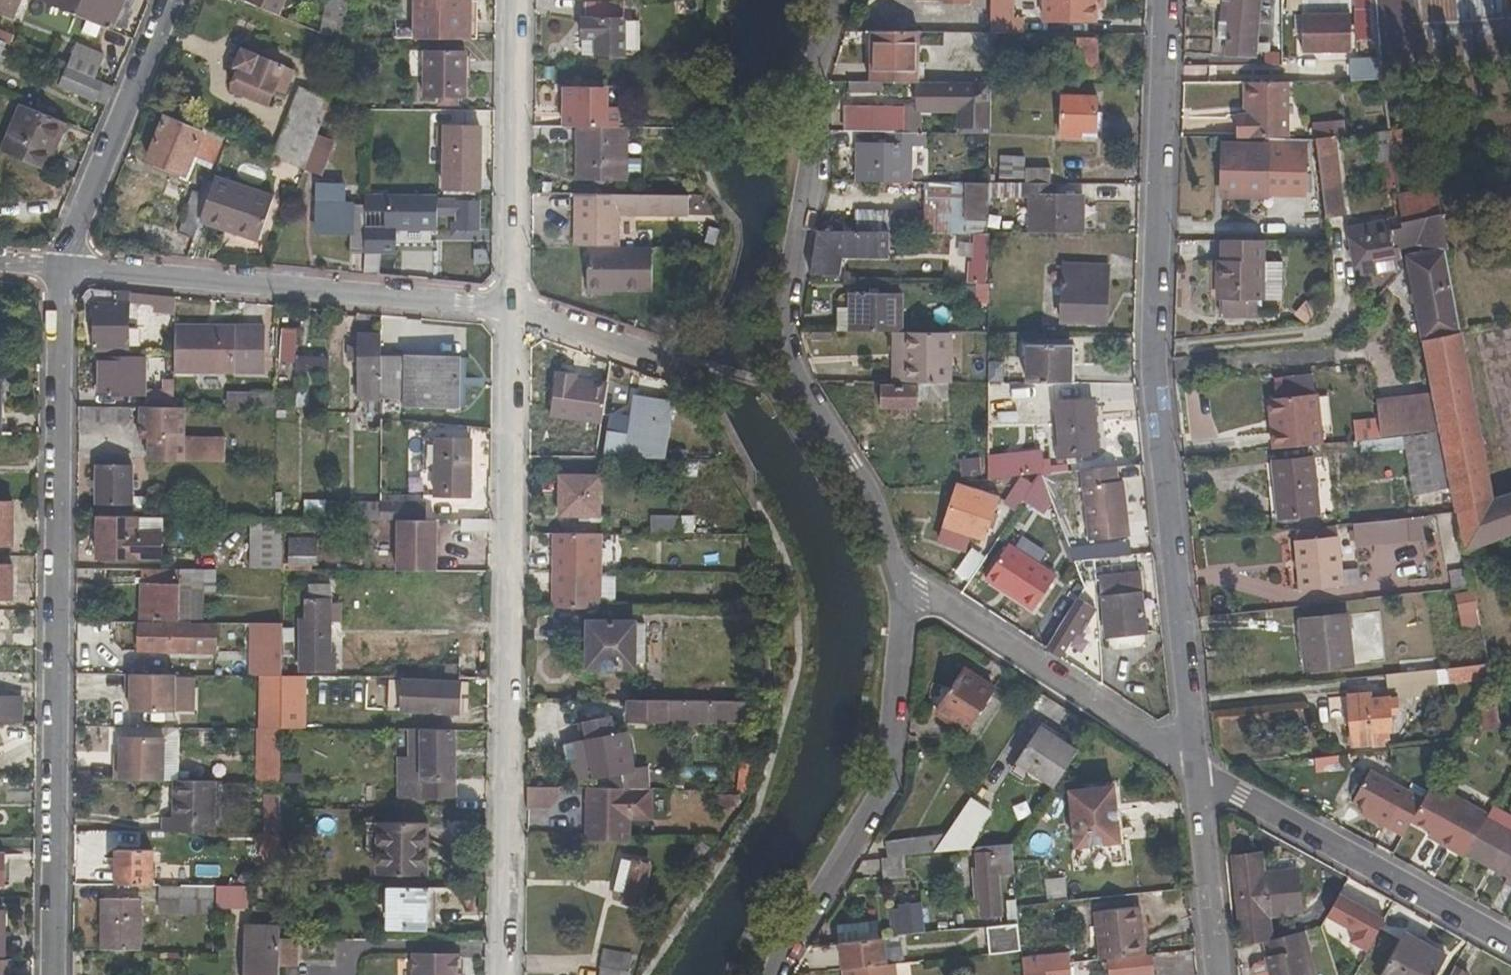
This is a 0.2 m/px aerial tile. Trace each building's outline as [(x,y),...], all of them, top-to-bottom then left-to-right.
[(12,18),(19,0),(0,0),(0,13),(12,18)] [(66,12),(67,10),(109,27),(120,0),(40,0),(40,1),(66,12)] [(243,1),(279,15),(285,0),(244,0),(243,1)] [(413,38),(473,39),(473,0),(414,0),(413,38)] [(1009,0),(991,0),(991,34),(1006,34),(1021,34),(1023,34),(1023,19),(1009,18),(1009,0)] [(1044,21),(1095,21),(1096,9),(1096,0),(1044,0),(1044,21)] [(1262,0),(1231,0),(1230,3),(1222,2),(1220,21),(1229,22),(1225,57),(1257,59),(1262,0)] [(1302,0),(1286,0),(1287,14),(1302,13),(1302,0)] [(1418,66),(1412,0),(1376,0),(1377,20),(1381,63),(1382,69),(1418,66)] [(1418,66),(1483,60),(1510,50),(1510,0),(1412,0),(1418,66)] [(625,21),(625,5),(583,6),(583,21),(625,21)] [(1349,51),(1350,15),(1301,15),(1301,51),(1349,51)] [(583,21),(582,55),(624,55),(625,21),(583,21)] [(920,34),(871,34),(870,83),(888,83),(916,83),(920,83),(920,34)] [(991,34),(953,34),(952,47),(977,47),(977,84),(991,84),(991,64),(991,34)] [(991,64),(1005,64),(1006,34),(991,34),(991,64)] [(1097,75),(1098,40),(1063,39),(1062,65),(1076,65),(1077,74),(1097,75)] [(65,68),(95,80),(105,56),(76,44),(65,68)] [(286,94),(295,71),(239,47),(232,65),(240,69),(232,88),(268,104),(274,89),(286,94)] [(465,97),(466,51),(424,51),(424,97),(465,97)] [(46,82),(104,106),(112,87),(95,80),(65,68),(53,63),(46,82)] [(1381,63),(1355,64),(1355,81),(1383,80),(1382,69),(1381,63)] [(1062,83),(1062,74),(1043,74),(1043,83),(1062,83)] [(1294,81),(1253,82),(1253,117),(1244,117),(1244,139),(1293,140),(1294,81)] [(870,83),(850,83),(850,93),(887,93),(888,83),(870,83)] [(916,83),(916,111),(959,113),(958,128),(990,128),(991,84),(977,84),(920,83),(916,83)] [(327,110),(329,99),(301,86),(274,158),(303,170),(304,169),(317,134),(327,110)] [(578,127),(622,128),(622,107),(610,107),(609,87),(564,86),(563,127),(578,127)] [(622,107),(621,87),(609,87),(610,107),(622,107)] [(1097,113),(1097,98),(1062,97),(1062,138),(1104,138),(1104,113),(1097,113)] [(2,153),(43,170),(53,147),(56,148),(67,124),(21,105),(2,153)] [(905,111),(905,109),(859,108),(850,117),(849,133),(885,134),(916,134),(916,111),(905,111)] [(382,119),(399,119),(399,110),(382,110),(382,113),(382,119)] [(367,113),(367,126),(382,126),(382,119),(382,113),(367,113)] [(202,132),(164,116),(146,160),(190,178),(199,157),(214,164),(225,137),(204,128),(202,132)] [(1346,137),(1344,123),(1317,125),(1318,140),(1336,138),(1346,137)] [(479,189),(481,127),(444,126),(443,189),(479,189)] [(622,128),(578,127),(578,176),(626,176),(626,128),(622,128)] [(1392,153),(1393,162),(1402,161),(1401,149),(1406,148),(1403,129),(1390,131),(1390,132),(1392,153)] [(1375,155),(1392,153),(1390,132),(1372,134),(1375,155)] [(320,175),(333,140),(317,134),(304,169),(320,175)] [(916,134),(885,134),(885,144),(857,144),(856,183),(913,183),(914,148),(929,148),(930,134),(916,134)] [(1318,140),(1315,140),(1326,219),(1346,216),(1336,138),(1318,140)] [(1223,196),(1267,197),(1267,147),(1224,146),(1223,196)] [(1026,168),(1026,156),(1000,155),(999,179),(1026,179),(1026,168)] [(1026,184),(1052,184),(1052,169),(1026,168),(1026,179),(1026,184)] [(213,180),(200,222),(259,242),(274,196),(215,176),(213,180)] [(213,180),(205,178),(200,192),(193,191),(178,233),(194,239),(200,222),(213,180)] [(926,183),(926,212),(926,234),(966,234),(966,221),(967,184),(926,183)] [(350,230),(350,251),(365,252),(365,247),(365,215),(366,204),(344,204),(344,185),(317,184),(316,230),(350,230)] [(990,184),(967,184),(966,221),(990,222),(990,198),(990,184)] [(1084,198),(1062,197),(1062,184),(1052,184),(1026,184),(990,184),(990,198),(1029,198),(1029,235),(1084,235),(1084,198)] [(1442,215),(1436,187),(1398,194),(1402,222),(1442,215)] [(689,195),(620,194),(576,194),(576,246),(587,246),(619,247),(620,215),(689,216),(689,195)] [(464,229),(478,230),(479,200),(439,199),(438,214),(454,214),(454,221),(449,221),(449,236),(463,236),(464,229)] [(926,212),(856,212),(856,233),(890,233),(910,233),(926,234),(926,212)] [(365,247),(380,247),(381,247),(383,215),(365,215),(365,247)] [(1442,215),(1402,222),(1403,228),(1404,238),(1406,257),(1444,249),(1448,248),(1442,215)] [(990,222),(966,221),(966,234),(981,234),(990,234),(990,222)] [(1404,238),(1403,228),(1368,235),(1366,223),(1347,227),(1354,270),(1359,269),(1360,278),(1379,274),(1381,283),(1397,265),(1395,247),(1404,238)] [(811,275),(841,277),(843,259),(879,259),(878,242),(890,242),(890,233),(856,233),(818,232),(811,275)] [(890,245),(910,245),(910,233),(890,233),(890,242),(890,245)] [(981,234),(966,234),(966,260),(980,261),(981,234)] [(1266,241),(1222,241),(1222,262),(1218,262),(1217,300),(1222,301),(1221,318),(1257,318),(1258,301),(1283,301),(1284,262),(1266,262),(1266,241)] [(878,242),(879,259),(879,263),(890,263),(890,245),(890,242),(878,242)] [(619,247),(587,246),(587,287),(653,287),(653,247),(619,247)] [(365,252),(364,274),(380,275),(380,247),(365,247),(365,252)] [(1406,263),(1421,340),(1423,340),(1460,334),(1444,249),(1406,257),(1406,263)] [(1108,326),(1110,266),(1065,264),(1062,324),(1108,326)] [(989,312),(990,284),(961,284),(961,312),(989,312)] [(152,307),(152,313),(173,314),(174,299),(90,292),(80,305),(91,305),(91,349),(129,349),(128,305),(152,307)] [(904,294),(850,293),(850,311),(850,333),(893,333),(904,333),(904,294)] [(850,311),(838,311),(838,333),(850,333),(850,311)] [(263,352),(263,325),(173,324),(173,352),(263,352)] [(327,372),(327,357),(295,356),(296,329),(275,328),(274,352),(274,363),(294,364),(294,372),(327,372)] [(892,384),(904,385),(904,333),(893,333),(892,384)] [(953,334),(904,333),(904,385),(927,385),(950,384),(953,384),(953,334)] [(1459,514),(1466,553),(1510,538),(1510,493),(1493,499),(1463,333),(1460,334),(1423,340),(1435,400),(1442,433),(1453,489),(1459,514)] [(380,358),(380,335),(358,334),(357,401),(379,401),(379,400),(380,358)] [(1071,384),(1071,346),(1025,345),(1025,352),(1028,352),(1028,384),(1071,384)] [(98,357),(128,357),(129,349),(91,349),(90,357),(98,357)] [(173,357),(173,370),(263,370),(263,352),(173,352),(173,357)] [(98,395),(142,395),(142,357),(128,357),(98,357),(98,395)] [(380,358),(379,400),(402,400),(402,406),(456,407),(457,359),(380,358)] [(464,359),(457,359),(456,407),(464,407),(464,359)] [(551,417),(607,425),(614,380),(558,372),(551,417)] [(173,408),(173,379),(161,379),(161,390),(146,390),(145,407),(173,408)] [(292,390),(278,390),(278,416),(286,416),(286,407),(308,407),(308,379),(292,379),(292,390)] [(926,402),(950,402),(950,384),(927,385),(927,387),(883,387),(883,407),(895,407),(895,417),(908,417),(908,408),(926,408),(926,402)] [(225,392),(225,408),(274,408),(274,392),(225,392)] [(1273,450),(1323,445),(1317,395),(1272,400),(1276,429),(1271,430),(1273,450)] [(627,436),(608,433),(604,458),(664,459),(671,404),(634,398),(627,436)] [(1435,400),(1375,406),(1380,439),(1404,437),(1442,433),(1435,400)] [(1099,449),(1094,401),(1056,405),(1062,457),(1069,456),(1069,451),(1099,449)] [(129,407),(78,407),(78,420),(129,421),(129,407)] [(179,438),(180,408),(173,408),(145,407),(140,407),(140,439),(146,439),(146,461),(148,461),(222,461),(222,438),(179,438)] [(1023,411),(999,414),(1000,426),(1024,422),(1023,411)] [(695,431),(686,441),(698,453),(708,444),(695,431)] [(1404,437),(1406,449),(1416,497),(1453,489),(1442,433),(1404,437)] [(1380,439),(1362,441),(1363,454),(1406,449),(1404,437),(1380,439)] [(422,439),(421,472),(431,472),(431,440),(422,439)] [(431,472),(430,498),(470,498),(471,440),(431,440),(431,472)] [(984,459),(962,458),(962,477),(983,477),(984,459)] [(1319,515),(1314,460),(1273,464),(1279,518),(1319,515)] [(96,519),(98,519),(131,519),(132,507),(133,507),(133,490),(133,481),(133,465),(97,464),(96,519)] [(1118,467),(1080,471),(1089,542),(1133,538),(1126,482),(1120,482),(1118,467)] [(599,517),(600,476),(558,475),(558,517),(599,517)] [(1040,475),(1020,477),(1006,500),(1018,508),(1040,475)] [(999,497),(958,483),(940,540),(966,549),(971,534),(985,539),(999,497)] [(303,501),(303,508),(290,508),(289,520),(323,520),(326,520),(326,501),(303,501)] [(378,521),(378,502),(326,501),(326,520),(378,521)] [(424,521),(424,502),(378,502),(378,521),(395,521),(424,521)] [(12,503),(0,503),(0,542),(11,543),(12,503)] [(652,516),(653,536),(681,535),(680,515),(652,516)] [(96,558),(135,558),(135,555),(158,555),(158,519),(137,519),(133,519),(131,519),(98,519),(96,519),(96,534),(96,558)] [(250,570),(280,570),(280,520),(251,520),(250,570)] [(280,570),(310,570),(310,565),(314,566),(314,540),(290,540),(290,532),(323,532),(323,520),(289,520),(280,520),(280,570)] [(424,521),(395,521),(395,571),(433,572),(434,521),(424,521)] [(489,521),(461,521),(461,534),(489,534),(489,521)] [(1387,539),(1385,524),(1368,525),(1369,540),(1387,539)] [(603,533),(557,532),(556,554),(551,554),(550,570),(602,571),(603,533)] [(1345,587),(1339,537),(1295,541),(1300,591),(1345,587)] [(1137,540),(1112,542),(1114,557),(1139,555),(1137,540)] [(1035,611),(1058,577),(1009,545),(987,579),(1035,611)] [(958,573),(971,581),(987,555),(973,547),(958,573)] [(12,565),(0,564),(0,600),(11,601),(12,565)] [(137,569),(138,619),(202,619),(201,595),(216,595),(216,570),(137,569)] [(1455,590),(1468,588),(1465,569),(1451,571),(1455,590)] [(602,571),(550,570),(549,586),(555,587),(555,609),(602,609),(602,571)] [(1099,577),(1106,638),(1108,638),(1145,635),(1148,634),(1141,573),(1099,577)] [(329,599),(330,585),(307,584),(307,599),(304,599),(303,618),(298,617),(298,673),(337,673),(337,653),(331,653),(332,599),(329,599)] [(1481,628),(1474,592),(1456,596),(1464,632),(1481,628)] [(1080,627),(1085,629),(1096,610),(1079,598),(1046,649),(1061,659),(1080,627)] [(1354,666),(1348,615),(1302,621),(1307,672),(1354,666)] [(137,653),(216,654),(216,622),(137,621),(137,653)] [(634,671),(634,621),(587,621),(586,670),(634,671)] [(271,628),(271,658),(280,658),(280,629),(271,628)] [(290,658),(290,629),(280,629),(280,658),(290,658)] [(1145,635),(1108,638),(1109,646),(1115,651),(1141,648),(1146,642),(1145,635)] [(455,658),(440,658),(440,678),(457,678),(478,678),(479,651),(456,650),(455,658)] [(280,662),(272,662),(272,676),(280,676),(280,662)] [(1489,666),(1450,670),(1451,683),(1492,679),(1489,666)] [(962,671),(936,711),(967,732),(993,692),(962,671)] [(1398,700),(1438,695),(1435,671),(1385,677),(1386,692),(1328,699),(1330,720),(1348,718),(1351,747),(1402,741),(1398,700)] [(174,675),(125,674),(125,690),(130,690),(130,698),(129,711),(173,712),(174,675)] [(280,727),(298,727),(298,677),(280,676),(280,727)] [(440,678),(401,678),(401,713),(421,713),(421,718),(435,718),(435,713),(456,714),(457,678),(440,678)] [(0,700),(0,723),(20,723),(20,700),(0,700)] [(689,701),(628,700),(628,719),(689,720),(689,701)] [(713,701),(689,701),(689,720),(689,724),(713,724),(713,720),(713,701)] [(732,701),(713,701),(713,720),(732,720),(732,701)] [(375,716),(366,716),(365,728),(375,728),(375,716)] [(583,780),(593,779),(635,772),(631,754),(620,755),(612,718),(582,722),(585,738),(576,740),(583,780)] [(1040,728),(1016,764),(1052,789),(1076,752),(1040,728)] [(423,759),(401,759),(400,782),(456,782),(457,729),(424,729),(423,759)] [(163,738),(120,737),(120,754),(120,761),(115,761),(115,780),(163,781),(163,738)] [(1347,755),(1317,758),(1318,773),(1348,770),(1347,755)] [(294,781),(295,758),(280,757),(279,781),(294,781)] [(1372,770),(1353,804),(1367,812),(1406,834),(1413,822),(1424,800),(1372,770)] [(594,789),(639,790),(635,772),(593,779),(594,789)] [(163,818),(163,832),(213,833),(214,781),(173,780),(173,818),(163,818)] [(279,794),(279,796),(294,796),(294,781),(279,781),(279,794)] [(400,799),(456,800),(456,782),(400,782),(400,799)] [(1120,844),(1113,786),(1073,789),(1076,817),(1071,818),(1074,848),(1120,844)] [(1413,822),(1431,832),(1440,837),(1438,841),(1465,857),(1466,856),(1487,817),(1432,786),(1424,800),(1413,822)] [(528,788),(529,810),(562,809),(562,787),(528,788)] [(584,838),(629,839),(630,820),(651,821),(651,791),(639,790),(594,789),(586,788),(584,838)] [(264,833),(279,833),(279,808),(279,796),(279,794),(264,794),(264,833)] [(720,795),(719,807),(742,808),(743,796),(720,795)] [(969,850),(993,818),(993,814),(990,810),(970,798),(946,834),(933,854),(963,851),(969,850)] [(1027,803),(1016,809),(1021,819),(1032,814),(1027,803)] [(1508,879),(1504,885),(1510,889),(1510,817),(1492,807),(1487,817),(1466,856),(1508,879)] [(1367,812),(1364,817),(1403,839),(1406,834),(1367,812)] [(426,823),(377,823),(376,875),(425,875),(426,823)] [(1054,829),(1032,835),(1039,859),(1061,854),(1054,829)] [(1440,837),(1431,832),(1428,836),(1438,841),(1440,837)] [(933,854),(946,834),(887,841),(888,859),(906,857),(933,854)] [(699,841),(680,865),(690,873),(709,849),(699,841)] [(969,850),(963,851),(963,856),(974,855),(980,920),(1002,918),(1001,908),(1009,908),(1008,898),(1016,898),(1011,850),(1010,845),(969,850)] [(113,884),(152,885),(153,851),(113,850),(113,884)] [(1262,852),(1253,853),(1256,875),(1264,874),(1262,852)] [(1256,875),(1253,853),(1231,856),(1241,946),(1260,941),(1261,941),(1271,938),(1269,917),(1300,913),(1295,871),(1264,874),(1256,875)] [(851,879),(908,874),(906,857),(888,859),(862,861),(851,879)] [(621,859),(613,891),(622,893),(619,902),(641,907),(651,865),(621,859)] [(1049,901),(1068,898),(1066,878),(1046,880),(1049,901)] [(211,886),(160,885),(159,913),(211,913),(211,886)] [(216,908),(248,909),(248,886),(216,886),(216,908)] [(388,928),(425,929),(426,888),(388,888),(388,928)] [(619,902),(622,893),(613,891),(611,900),(619,902)] [(100,950),(140,951),(140,899),(100,899),(100,950)] [(922,905),(897,907),(900,936),(924,933),(922,905)] [(1139,908),(1092,913),(1097,961),(1144,955),(1139,908)] [(885,938),(883,919),(833,924),(834,943),(838,943),(885,938)] [(1021,951),(1019,923),(1001,925),(1003,953),(1021,951)] [(278,925),(246,924),(245,974),(278,974),(278,967),(278,939),(278,925)] [(1367,937),(1354,928),(1345,941),(1358,950),(1367,937)] [(1301,931),(1271,938),(1261,941),(1265,956),(1264,956),(1265,960),(1268,974),(1303,974),(1297,949),(1305,948),(1301,931)] [(1404,933),(1401,938),(1420,948),(1422,943),(1426,937),(1404,933)] [(885,938),(838,943),(841,970),(848,969),(888,965),(885,938)] [(1381,974),(1435,974),(1446,956),(1422,943),(1420,948),(1401,938),(1381,974)] [(278,939),(278,967),(298,967),(299,940),(278,939)] [(1305,948),(1297,949),(1303,974),(1312,974),(1305,948)] [(630,954),(602,950),(599,974),(627,974),(630,954)] [(1069,964),(1068,952),(1022,956),(1024,974),(1070,974),(1069,964)] [(408,974),(450,974),(450,972),(450,955),(408,954),(408,974)] [(1265,960),(1253,963),(1249,969),(1251,974),(1268,974),(1265,960)] [(897,964),(888,965),(848,969),(849,974),(898,974),(897,964)]
